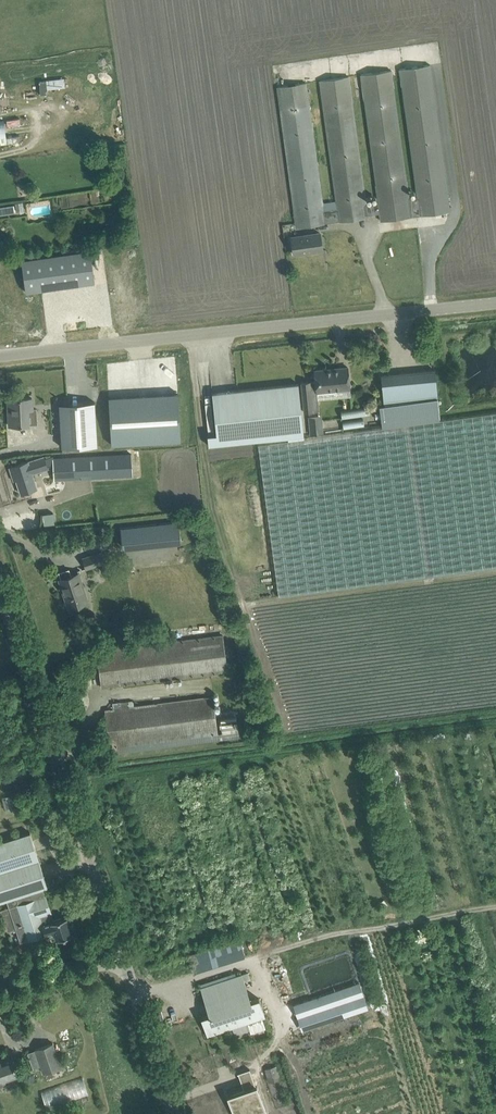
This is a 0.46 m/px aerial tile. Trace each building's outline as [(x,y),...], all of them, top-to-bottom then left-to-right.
[(451,211),(431,64),(399,69),(417,197),(410,198),(392,71),(361,75),(376,185),(375,185),(378,203),(366,204),(347,77),(319,81),(338,208),(323,210),(308,104),(305,82),(276,87),(280,108),(297,227),(368,217),(367,215),(379,214),(380,221),(381,221),(451,211)] [(47,80),(48,88),(65,85),(64,77),(47,80)] [(16,212),(15,203),(0,205),(0,214),(16,212)] [(294,254),(323,250),(320,233),(292,237),(294,254)] [(90,249),(21,259),(26,292),(95,282),(90,249)] [(316,381),(301,382),(304,412),(319,410),(318,399),(317,392),(317,389),(337,387),(337,390),(350,389),(350,386),(348,367),(315,370),(316,381)] [(435,370),(382,375),(385,405),(380,406),(382,427),(258,444),(279,597),(495,567),(495,412),(440,420),(435,370)] [(209,446),(218,445),(303,436),(298,385),(212,393),(216,434),(208,435),(209,446)] [(178,393),(109,397),(111,444),(181,440),(178,393)] [(32,398),(8,399),(10,426),(21,425),(28,425),(28,424),(37,423),(36,407),(33,408),(32,398)] [(95,402),(60,404),(62,447),(97,445),(95,402)] [(311,434),(323,433),(322,419),(310,420),(311,434)] [(132,448),(117,449),(117,454),(108,455),(54,458),(53,458),(54,466),(54,480),(119,476),(133,475),(132,448)] [(10,467),(13,476),(15,476),(21,493),(31,490),(37,488),(32,473),(48,468),(45,458),(44,456),(29,461),(28,461),(20,464),(10,467)] [(45,525),(55,524),(54,512),(43,513),(45,525)] [(179,522),(137,526),(139,545),(181,540),(179,522)] [(86,570),(107,563),(103,552),(82,558),(86,570)] [(79,604),(88,601),(79,573),(72,576),(69,568),(59,572),(61,579),(60,579),(69,607),(79,604)] [(224,644),(223,635),(98,651),(102,687),(227,672),(226,663),(232,662),(230,644),(224,644)] [(110,747),(112,747),(113,753),(239,737),(237,718),(221,720),(221,724),(220,724),(220,728),(222,727),(222,733),(218,733),(213,696),(129,707),(129,700),(121,701),(112,702),(113,709),(105,710),(110,747)] [(65,937),(66,939),(76,936),(73,925),(70,926),(67,917),(54,921),(46,895),(45,896),(43,888),(48,886),(31,832),(0,842),(0,902),(6,900),(8,908),(0,910),(7,932),(16,929),(20,942),(47,934),(46,933),(54,931),(57,939),(63,937),(64,937),(65,937)] [(239,939),(190,955),(195,970),(244,955),(239,939)] [(347,942),(263,964),(268,982),(352,960),(347,942)] [(270,985),(275,1004),(359,982),(354,963),(270,985)] [(250,1001),(243,981),(250,979),(248,973),(241,974),(211,984),(201,987),(210,1014),(201,1017),(208,1036),(218,1032),(265,1017),(259,999),(250,1001)] [(367,1031),(375,1029),(373,1016),(365,1018),(367,1031)] [(289,1040),(294,1055),(356,1037),(352,1022),(289,1040)] [(36,1049),(41,1066),(44,1073),(61,1067),(53,1043),(36,1049)] [(19,1076),(12,1056),(0,1060),(0,1083),(19,1076)] [(268,1082),(280,1079),(277,1066),(264,1070),(268,1082)] [(257,1073),(239,1079),(250,1113),(269,1113),(257,1073)] [(46,1105),(88,1095),(84,1080),(42,1091),(46,1105)]
